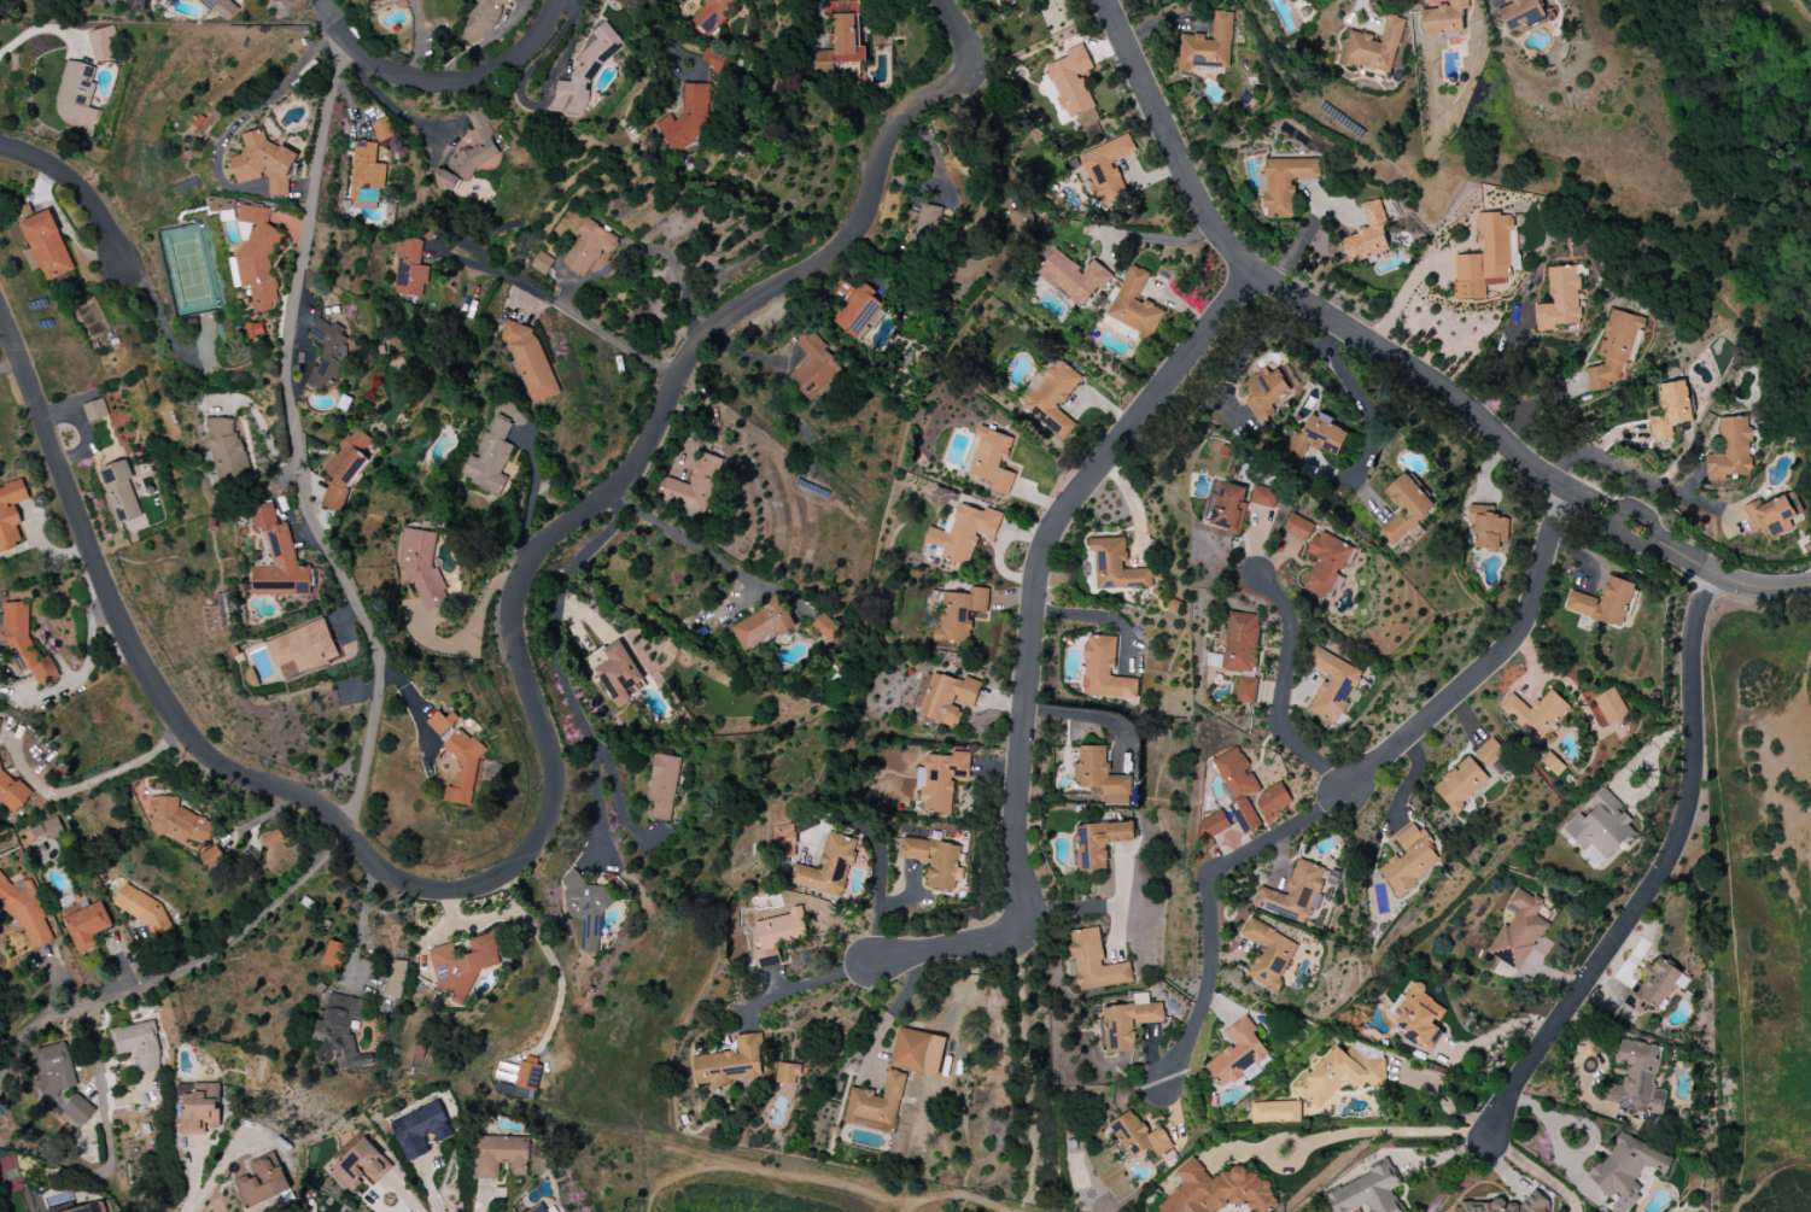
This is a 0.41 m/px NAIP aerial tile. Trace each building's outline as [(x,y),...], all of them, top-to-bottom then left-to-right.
[(468,46),(504,26),(501,7),(515,0),(463,0),(468,46)] [(705,40),(746,5),(742,0),(697,0),(702,6),(687,19),(705,40)] [(831,0),(825,0),(825,15),(832,16),(830,50),(809,49),(807,75),(859,78),(860,63),(865,63),(866,47),(858,47),(861,2),(831,0)] [(1461,11),(1469,10),(1468,0),(1449,0),(1449,7),(1420,9),(1422,37),(1463,34),(1461,11)] [(1507,33),(1546,19),(1538,0),(1517,0),(1497,7),(1507,33)] [(1229,68),(1231,12),(1213,11),(1212,37),(1179,36),(1178,71),(1191,72),(1191,67),(1229,68)] [(1390,73),(1404,19),(1386,14),(1380,39),(1348,31),(1339,65),(1351,68),(1352,63),(1390,73)] [(579,113),(590,104),(591,73),(625,46),(606,21),(591,33),(597,40),(577,57),(576,68),(570,73),(570,82),(554,81),(553,112),(579,113)] [(87,32),(94,63),(117,58),(110,27),(87,32)] [(1094,109),(1080,74),(1092,69),(1082,44),(1065,52),(1068,60),(1038,72),(1059,124),(1094,109)] [(97,110),(88,109),(96,67),(65,61),(54,119),(93,127),(97,110)] [(709,84),(681,84),(682,119),(662,119),(662,152),(695,151),(694,128),(709,128),(709,84)] [(465,115),(473,128),(471,133),(477,143),(451,159),(448,164),(433,173),(441,186),(452,192),(460,178),(468,182),(477,165),(499,153),(492,141),(495,135),(489,125),(494,114),(479,106),(465,115)] [(379,143),(395,136),(387,117),(370,124),(379,143)] [(236,184),(266,177),(271,198),(294,193),(284,147),(268,150),(263,129),(240,134),(245,154),(230,158),(236,184)] [(1079,153),(1099,208),(1128,198),(1114,160),(1135,152),(1129,135),(1079,153)] [(350,201),(378,203),(379,190),(384,190),(386,164),(375,164),(376,143),(353,142),(350,201)] [(1293,218),(1293,179),(1321,179),(1320,159),(1264,159),(1264,174),(1261,174),(1262,218),(1293,218)] [(234,198),(210,201),(212,213),(236,209),(234,198)] [(1389,252),(1381,227),(1386,225),(1378,199),(1360,204),(1367,230),(1342,237),(1349,263),(1389,252)] [(940,207),(917,203),(906,258),(917,260),(919,248),(931,250),(940,207)] [(269,209),(239,205),(238,216),(241,239),(239,256),(231,257),(230,267),(238,268),(241,289),(250,290),(254,313),(273,310),(275,294),(271,267),(273,249),(285,250),(287,233),(266,230),(269,209)] [(74,271),(50,211),(14,225),(32,272),(41,269),(46,282),(74,271)] [(1455,300),(1486,299),(1485,286),(1510,285),(1508,214),(1477,215),(1479,255),(1453,256),(1455,300)] [(583,277),(588,270),(597,275),(618,239),(586,221),(561,264),(583,277)] [(422,240),(398,237),(393,294),(424,297),(427,267),(420,266),(422,240)] [(1091,260),(1084,270),(1053,249),(1035,274),(1082,307),(1096,287),(1101,291),(1112,275),(1091,260)] [(529,267),(544,276),(553,260),(538,251),(529,267)] [(1152,338),(1165,312),(1137,298),(1148,274),(1131,265),(1106,316),(1152,338)] [(1547,267),(1549,303),(1534,304),(1536,332),(1554,331),(1554,325),(1581,324),(1580,304),(1583,303),(1583,291),(1579,292),(1578,266),(1547,267)] [(861,283),(855,290),(841,278),(831,290),(846,303),(831,320),(855,340),(886,303),(861,283)] [(1585,369),(1590,392),(1620,385),(1635,330),(1643,329),(1645,319),(1609,309),(1597,356),(1603,358),(1605,365),(1585,369)] [(308,337),(326,347),(307,383),(328,394),(355,342),(342,335),(345,329),(334,322),(332,326),(318,318),(308,337)] [(560,394),(531,320),(503,331),(507,340),(506,340),(532,405),(560,394)] [(262,323),(247,324),(248,339),(263,338),(262,323)] [(794,343),(807,357),(786,377),(810,401),(844,369),(808,330),(794,343)] [(1082,377),(1052,356),(1028,390),(1031,393),(1020,408),(1065,440),(1076,423),(1058,411),(1082,377)] [(1293,376),(1285,364),(1264,377),(1260,372),(1245,381),(1253,394),(1247,398),(1260,420),(1270,414),(1266,408),(1291,392),(1284,382),(1293,376)] [(1691,423),(1686,381),(1658,384),(1661,416),(1650,417),(1652,442),(1673,439),(1671,425),(1691,423)] [(83,405),(88,423),(108,417),(103,399),(83,405)] [(1347,433),(1331,426),(1334,420),(1313,410),(1302,435),(1293,431),(1281,459),(1297,466),(1307,444),(1336,457),(1347,433)] [(500,497),(507,478),(501,475),(513,446),(504,442),(511,423),(493,416),(476,458),(468,455),(460,474),(470,478),(468,484),(500,497)] [(1720,418),(1721,455),(1706,455),(1706,482),(1726,481),(1725,475),(1751,475),(1749,417),(1720,418)] [(217,480),(241,480),(241,419),(207,419),(207,436),(204,436),(204,463),(217,463),(217,480)] [(322,469),(335,480),(320,499),(337,513),(353,494),(346,489),(371,458),(363,451),(372,440),(356,427),(322,469)] [(1015,474),(1002,470),(1011,437),(978,427),(964,475),(992,482),(989,491),(1008,497),(1015,474)] [(708,513),(724,459),(698,452),(689,485),(667,478),(661,500),(708,513)] [(100,469),(119,524),(142,516),(129,480),(133,478),(126,460),(100,469)] [(1382,493),(1400,512),(1378,532),(1391,547),(1435,507),(1403,473),(1382,493)] [(23,480),(0,488),(0,552),(23,545),(16,526),(22,524),(15,504),(29,500),(23,480)] [(1240,534),(1246,503),(1243,502),(1246,488),(1220,482),(1210,527),(1240,534)] [(1249,504),(1274,509),(1278,491),(1253,486),(1249,504)] [(1769,539),(1793,529),(1790,521),(1803,516),(1793,491),(1760,505),(1758,501),(1742,507),(1752,530),(1763,526),(1769,539)] [(968,567),(978,534),(994,539),(1002,513),(984,508),(983,511),(958,504),(949,533),(928,527),(923,543),(950,551),(947,561),(968,567)] [(253,596),(310,595),(310,567),(292,567),(292,524),(275,524),(275,505),(252,505),(253,529),(261,529),(262,553),(272,552),(272,566),(253,566),(253,596)] [(1494,506),(1468,506),(1468,523),(1474,523),(1474,550),(1507,551),(1508,518),(1494,517),(1494,506)] [(1314,524),(1291,515),(1284,532),(1307,542),(1314,524)] [(397,568),(406,569),(404,584),(421,586),(419,606),(440,609),(446,570),(431,568),(435,533),(402,529),(397,568)] [(1351,546),(1318,531),(1307,554),(1317,558),(1311,572),(1306,569),(1298,586),(1327,600),(1351,546)] [(1091,539),(1092,590),(1151,589),(1151,569),(1125,569),(1125,538),(1091,539)] [(1634,584),(1607,576),(1600,600),(1569,591),(1563,611),(1621,628),(1634,584)] [(942,593),(940,629),(933,629),(933,641),(969,643),(971,615),(987,616),(988,589),(969,588),(969,594),(942,593)] [(794,628),(778,594),(758,604),(762,612),(731,626),(742,652),(794,628)] [(3,603),(3,614),(0,615),(0,651),(9,651),(19,675),(32,670),(39,687),(59,678),(50,655),(40,659),(28,635),(28,603),(3,603)] [(1253,673),(1259,615),(1228,612),(1222,670),(1253,673)] [(811,626),(829,642),(840,630),(822,614),(811,626)] [(266,641),(281,680),(339,657),(323,619),(266,641)] [(1137,679),(1113,677),(1114,636),(1085,635),(1082,695),(1137,698),(1137,679)] [(593,670),(616,708),(630,700),(625,691),(643,680),(619,640),(602,651),(608,660),(593,670)] [(1361,670),(1313,648),(1306,665),(1325,674),(1308,713),(1336,725),(1361,670)] [(959,682),(924,671),(911,712),(957,727),(962,710),(951,707),(959,682)] [(955,702),(973,707),(981,682),(964,677),(955,702)] [(1256,678),(1237,677),(1236,701),(1255,702),(1256,678)] [(1593,698),(1606,725),(1627,716),(1614,688),(1593,698)] [(1570,707),(1550,689),(1530,710),(1512,694),(1501,706),(1539,741),(1570,707)] [(446,718),(439,711),(426,723),(443,742),(463,723),(453,712),(446,718)] [(472,806),(483,740),(451,734),(447,753),(459,755),(454,788),(446,786),(443,801),(472,806)] [(1473,753),(1487,768),(1505,752),(1491,737),(1473,753)] [(1242,835),(1260,826),(1246,797),(1260,789),(1250,769),(1255,766),(1244,744),(1212,760),(1233,802),(1228,805),(1242,835)] [(1103,806),(1132,806),(1131,776),(1107,776),(1106,746),(1080,746),(1080,764),(1075,764),(1075,789),(1103,788),(1103,806)] [(970,752),(952,751),(952,756),(925,755),(924,768),(917,768),(916,790),(920,790),(919,812),(951,813),(953,779),(969,779),(970,752)] [(680,758),(654,754),(648,802),(653,802),(650,818),(671,821),(680,758)] [(1431,786),(1452,813),(1490,783),(1469,756),(1431,786)] [(14,815),(34,793),(21,782),(14,781),(2,770),(0,764),(0,801),(14,815)] [(1280,816),(1277,810),(1292,801),(1279,780),(1248,799),(1264,826),(1280,816)] [(1563,829),(1584,850),(1590,844),(1606,860),(1636,831),(1616,811),(1621,806),(1604,789),(1563,829)] [(205,846),(214,823),(175,806),(177,803),(159,795),(144,828),(185,846),(188,839),(205,846)] [(1231,827),(1221,810),(1199,822),(1209,839),(1231,827)] [(30,828),(34,841),(47,836),(48,840),(64,834),(58,817),(30,828)] [(1077,871),(1107,870),(1105,843),(1134,842),(1133,823),(1075,825),(1077,871)] [(1393,838),(1403,852),(1377,869),(1395,896),(1441,864),(1425,841),(1430,838),(1423,828),(1418,831),(1413,824),(1393,838)] [(772,825),(773,857),(795,857),(794,825),(772,825)] [(283,839),(277,829),(260,839),(266,849),(283,839)] [(788,883),(840,898),(849,866),(853,867),(860,841),(828,832),(818,870),(793,863),(788,883)] [(953,891),(954,882),(961,882),(962,869),(957,868),(960,845),(901,838),(899,858),(929,861),(926,888),(953,891)] [(1604,860),(1590,845),(1579,856),(1593,870),(1604,860)] [(225,859),(215,846),(200,857),(209,871),(225,859)] [(1260,887),(1253,907),(1309,925),(1327,869),(1297,859),(1285,895),(1260,887)] [(9,887),(2,870),(0,870),(0,894),(24,953),(54,941),(29,879),(9,887)] [(580,951),(600,951),(601,910),(613,910),(613,897),(604,897),(605,886),(583,886),(583,874),(565,873),(564,918),(581,918),(580,951)] [(124,884),(111,904),(161,936),(174,916),(124,884)] [(1487,953),(1519,972),(1547,923),(1534,916),(1542,902),(1516,888),(1508,903),(1519,909),(1508,928),(1503,925),(1487,953)] [(113,926),(102,901),(63,918),(79,955),(99,947),(94,934),(113,926)] [(754,921),(760,949),(753,950),(757,969),(780,964),(777,950),(809,942),(801,910),(754,921)] [(1299,944),(1248,918),(1240,935),(1262,946),(1246,976),(1275,991),(1299,944)] [(430,949),(445,1007),(464,1002),(462,994),(475,991),(470,975),(500,967),(492,934),(468,940),(471,954),(455,958),(451,943),(430,949)] [(339,970),(346,945),(329,940),(322,965),(339,970)] [(1623,1005),(1640,1015),(1648,1003),(1659,1010),(1681,973),(1658,958),(1653,967),(1646,963),(1640,973),(1642,974),(1623,1005)] [(1402,1038),(1430,1054),(1444,1030),(1437,1026),(1448,1007),(1412,986),(1399,1008),(1403,1010),(1396,1022),(1407,1029),(1402,1038)] [(375,1066),(373,1054),(356,1055),(352,1020),(365,1022),(367,1011),(366,1000),(328,994),(324,1020),(315,1021),(312,1034),(313,1040),(321,1042),(317,1062),(323,1062),(337,1061),(338,1070),(375,1066)] [(1107,1053),(1134,1051),(1132,1025),(1164,1023),(1162,1003),(1147,1004),(1147,994),(1134,995),(1135,1005),(1103,1007),(1107,1053)] [(1222,1088),(1269,1055),(1253,1033),(1257,1031),(1246,1016),(1224,1031),(1234,1045),(1205,1065),(1222,1088)] [(162,1068),(151,1021),(110,1030),(116,1055),(133,1051),(138,1074),(162,1068)] [(945,1038),(897,1028),(889,1067),(937,1077),(945,1038)] [(691,1057),(694,1086),(731,1083),(731,1081),(764,1078),(759,1033),(735,1036),(737,1052),(691,1057)] [(1661,1046),(1619,1040),(1616,1065),(1628,1067),(1625,1087),(1607,1084),(1603,1106),(1663,1115),(1666,1091),(1655,1090),(1661,1046)] [(77,1086),(65,1042),(32,1050),(47,1106),(64,1101),(61,1090),(77,1086)] [(1384,1058),(1366,1059),(1350,1046),(1345,1053),(1335,1045),(1320,1063),(1311,1064),(1290,1089),(1302,1098),(1304,1098),(1315,1108),(1322,1107),(1344,1080),(1355,1090),(1363,1080),(1371,1086),(1385,1086),(1384,1058)] [(510,1088),(508,1095),(532,1101),(543,1060),(522,1055),(514,1089),(510,1088)] [(800,1065),(776,1064),(776,1084),(800,1085),(800,1065)] [(843,1123),(893,1133),(905,1073),(888,1069),(883,1094),(850,1088),(843,1123)] [(184,1093),(183,1133),(205,1134),(205,1128),(218,1128),(220,1084),(200,1084),(199,1093),(184,1093)] [(81,1127),(96,1110),(76,1094),(62,1111),(81,1127)] [(388,1122),(405,1162),(429,1152),(422,1134),(432,1130),(437,1142),(453,1135),(439,1101),(388,1122)] [(1250,1103),(1251,1120),(1300,1118),(1300,1101),(1250,1103)] [(1130,1160),(1151,1148),(1157,1158),(1174,1148),(1162,1127),(1148,1135),(1134,1110),(1109,1124),(1130,1160)] [(1619,1133),(1609,1154),(1586,1174),(1607,1198),(1615,1201),(1612,1207),(1616,1211),(1626,1211),(1633,1205),(1641,1189),(1635,1182),(1643,1165),(1665,1176),(1673,1159),(1619,1133)] [(498,1179),(498,1163),(510,1164),(510,1175),(528,1176),(529,1138),(475,1136),(474,1179),(498,1179)] [(366,1176),(375,1184),(393,1167),(365,1137),(328,1171),(348,1193),(366,1176)] [(1,1198),(21,1194),(24,1211),(44,1211),(38,1187),(23,1190),(16,1157),(5,1160),(3,1149),(0,1149),(0,1195),(1,1198)] [(290,1192),(276,1153),(252,1162),(257,1175),(234,1183),(243,1209),(290,1192)] [(1203,1171),(1202,1168),(1193,1157),(1175,1172),(1185,1184),(1183,1185),(1157,1207),(1159,1211),(1218,1211),(1246,1201),(1247,1202),(1255,1211),(1270,1211),(1278,1205),(1275,1197),(1274,1196),(1268,1181),(1262,1183),(1253,1172),(1248,1175),(1240,1165),(1234,1168),(1232,1169),(1219,1174),(1211,1181),(1203,1171)] [(1392,1188),(1399,1185),(1391,1165),(1323,1193),(1330,1211),(1349,1211),(1368,1204),(1371,1211),(1402,1211),(1392,1188)] [(1547,1195),(1525,1196),(1525,1206),(1504,1206),(1504,1203),(1458,1203),(1458,1211),(1547,1211),(1547,1195)] [(102,1202),(63,1211),(105,1211),(102,1202)] [(545,1204),(531,1211),(550,1211),(545,1204)]
